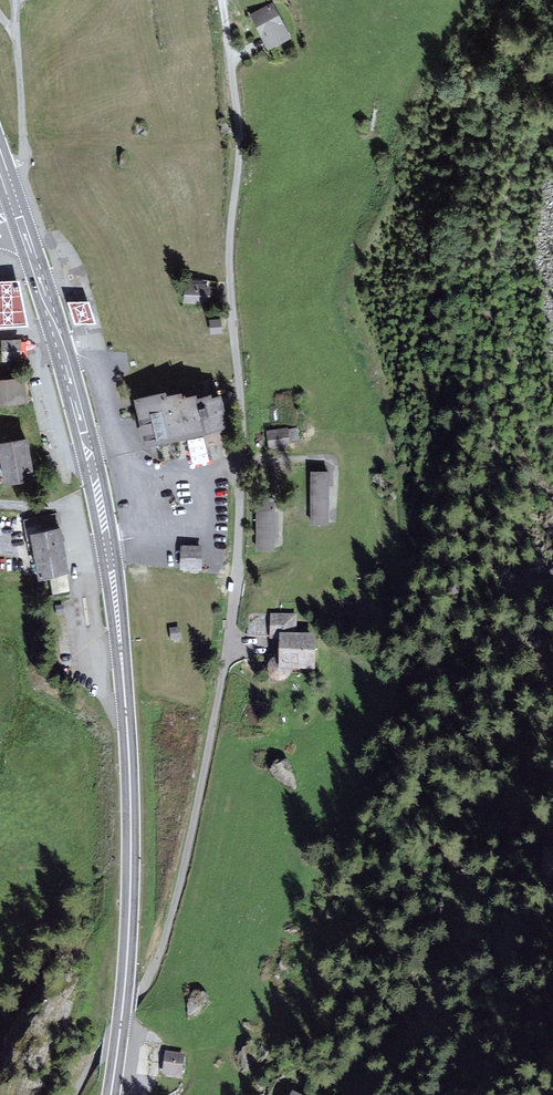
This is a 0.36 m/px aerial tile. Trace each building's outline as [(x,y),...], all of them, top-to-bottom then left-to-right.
[(290,36),(273,3),(252,14),(264,37),(269,47),(290,36)] [(18,282),(0,283),(0,325),(27,323),(18,282)] [(209,302),(210,287),(204,287),(204,283),(187,283),(186,301),(209,302)] [(95,323),(89,302),(68,303),(75,323),(95,323)] [(220,326),(220,320),(210,321),(211,333),(221,332),(220,326)] [(21,357),(20,339),(3,340),(3,358),(21,357)] [(23,377),(0,378),(0,401),(24,400),(23,377)] [(203,427),(225,422),(220,399),(210,402),(209,398),(197,401),(196,396),(184,399),(182,393),(168,397),(166,392),(136,400),(147,441),(180,433),(203,427)] [(287,428),(268,430),(270,446),(289,444),(287,428)] [(26,440),(0,445),(0,447),(4,468),(7,482),(33,477),(26,440)] [(328,521),(328,471),(312,471),(312,521),(328,521)] [(273,547),(273,500),(256,500),(257,547),(273,547)] [(42,576),(50,575),(66,572),(68,571),(61,529),(58,530),(57,526),(55,516),(26,521),(31,550),(37,549),(42,576)] [(201,546),(182,545),(181,568),(200,569),(201,546)] [(54,594),(70,591),(66,572),(50,575),(54,594)] [(290,669),(290,668),(314,668),(314,636),(296,636),(296,616),(272,616),(272,639),(281,639),(281,644),(281,659),(278,659),(275,660),(273,661),(271,664),(269,666),(269,669),(270,672),(271,675),(273,677),(275,679),(278,680),(281,680),(284,679),(287,677),(289,675),(290,672),(290,669)] [(180,639),(178,628),(171,630),(172,640),(180,639)] [(183,1055),(166,1053),(164,1067),(164,1072),(181,1074),(183,1055)]
